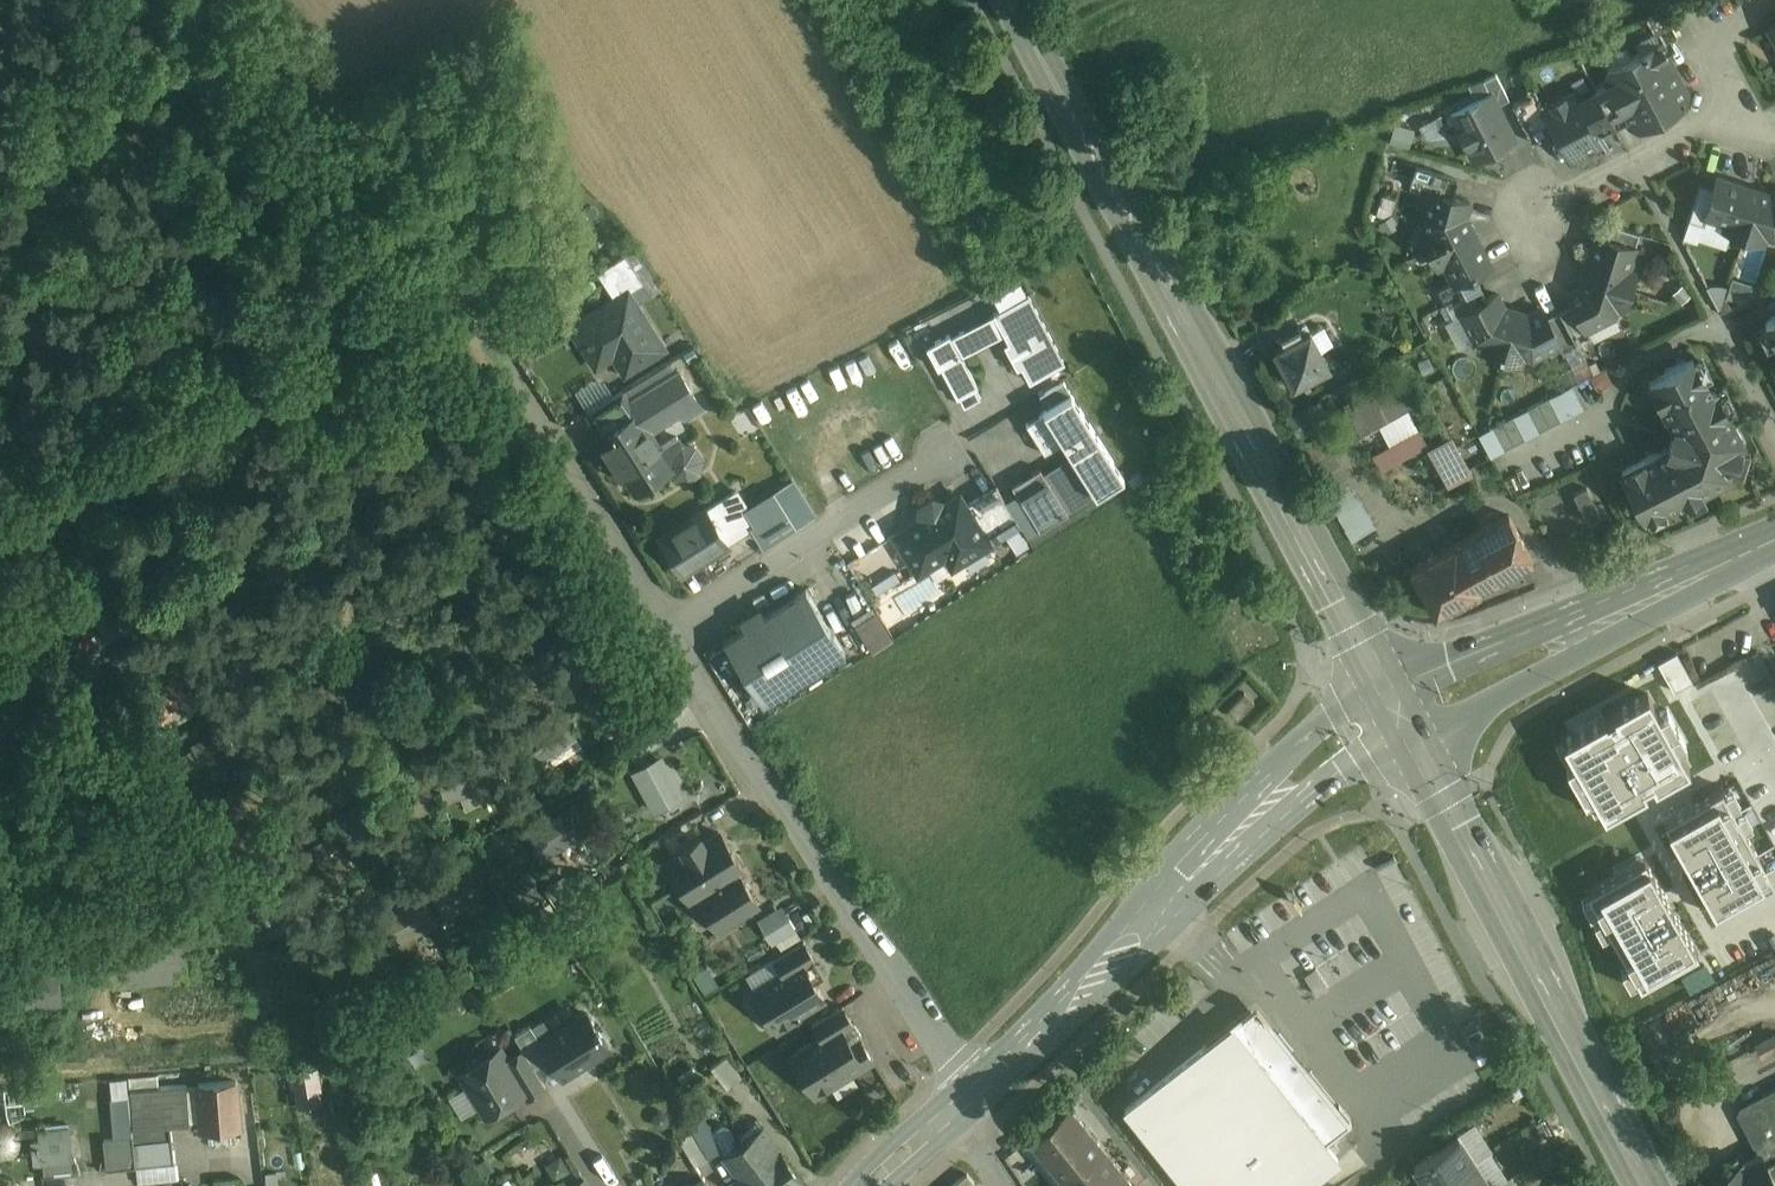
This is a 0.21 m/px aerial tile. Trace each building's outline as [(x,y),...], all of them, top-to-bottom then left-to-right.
[(1574,13),(1578,10),(1581,14),(1586,10),(1583,6),(1591,0),(1564,0),(1574,13)] [(1665,12),(1648,18),(1654,31),(1661,33),(1665,42),(1678,35),(1665,12)] [(1661,43),(1610,70),(1607,81),(1609,85),(1596,92),(1615,128),(1628,121),(1630,125),(1641,129),(1685,106),(1688,95),(1661,43)] [(1510,99),(1497,74),(1484,80),(1491,94),(1497,106),(1510,99)] [(1545,107),(1537,92),(1513,105),(1533,143),(1556,131),(1544,108),(1545,107)] [(1596,92),(1577,102),(1572,93),(1545,107),(1544,108),(1556,131),(1571,160),(1600,145),(1596,138),(1615,128),(1596,92)] [(1491,94),(1452,114),(1475,160),(1488,153),(1490,156),(1496,158),(1502,155),(1504,149),(1502,146),(1515,139),(1497,106),(1491,94)] [(1458,179),(1417,167),(1411,186),(1423,189),(1423,188),(1452,197),(1458,179)] [(1758,191),(1718,178),(1714,189),(1706,216),(1707,217),(1728,223),(1725,230),(1744,236),(1758,191)] [(1701,184),(1690,221),(1705,225),(1707,217),(1706,216),(1714,189),(1701,184)] [(1452,197),(1423,188),(1423,189),(1418,205),(1426,207),(1422,221),(1427,229),(1420,233),(1429,250),(1471,228),(1465,217),(1470,202),(1452,197)] [(1758,191),(1744,236),(1763,242),(1766,235),(1774,238),(1774,237),(1774,192),(1771,195),(1758,191)] [(1640,234),(1599,221),(1595,237),(1597,238),(1598,236),(1636,248),(1640,234)] [(1471,228),(1429,250),(1439,268),(1445,264),(1455,283),(1456,284),(1475,275),(1491,266),(1471,228)] [(1636,248),(1598,236),(1597,238),(1585,276),(1630,290),(1636,272),(1629,269),(1636,248)] [(626,255),(598,273),(616,300),(628,293),(629,294),(645,284),(626,255)] [(1455,283),(1440,291),(1447,305),(1481,287),(1475,275),(1456,284),(1455,283)] [(1630,290),(1585,276),(1581,289),(1568,296),(1573,305),(1586,331),(1588,330),(1614,316),(1617,307),(1625,309),(1630,290)] [(1481,287),(1447,305),(1454,319),(1463,315),(1462,313),(1488,300),(1481,287)] [(993,290),(976,298),(983,315),(1001,307),(993,290)] [(629,294),(628,293),(616,300),(573,328),(585,346),(584,350),(591,362),(599,364),(615,354),(626,372),(663,349),(629,294)] [(1029,294),(994,312),(1009,341),(1005,343),(1018,367),(1022,365),(1030,380),(1065,362),(1029,294)] [(1488,300),(1462,313),(1463,315),(1477,341),(1486,344),(1484,352),(1503,357),(1517,312),(1505,308),(1497,295),(1488,300)] [(1586,331),(1573,305),(1560,312),(1578,345),(1592,338),(1588,330),(1586,331)] [(1543,309),(1530,316),(1517,312),(1503,357),(1522,363),(1524,356),(1533,359),(1560,345),(1561,344),(1548,319),(1543,309)] [(1578,345),(1560,312),(1548,319),(1561,344),(1560,345),(1564,353),(1578,345)] [(1766,322),(1774,339),(1774,317),(1766,322)] [(1330,365),(1311,330),(1303,334),(1300,327),(1282,337),(1285,343),(1275,348),(1286,368),(1284,369),(1282,373),(1287,381),(1291,382),(1293,381),(1294,384),(1330,365)] [(950,334),(927,346),(939,368),(942,367),(958,398),(960,397),(965,406),(981,398),(977,388),(979,387),(962,356),(975,349),(965,329),(952,336),(950,334)] [(1712,394),(1694,360),(1650,382),(1674,429),(1668,448),(1622,472),(1645,516),(1680,498),(1682,503),(1732,477),(1743,442),(1717,392),(1712,394)] [(679,373),(631,403),(638,414),(602,437),(607,445),(603,448),(621,477),(625,474),(636,492),(671,470),(675,477),(688,480),(699,473),(703,460),(696,448),(682,445),(678,437),(660,449),(653,439),(649,431),(679,412),(685,416),(701,407),(679,373)] [(1381,467),(1431,445),(1401,377),(1346,402),(1361,435),(1382,425),(1390,443),(1374,450),(1381,467)] [(623,391),(587,414),(602,437),(638,414),(631,403),(623,391)] [(1563,391),(1528,410),(1540,433),(1575,414),(1563,391)] [(1121,470),(1072,392),(1044,410),(1097,494),(1125,476),(1121,470)] [(1528,410),(1492,429),(1504,452),(1540,433),(1528,410)] [(1451,443),(1435,451),(1436,453),(1450,478),(1450,479),(1466,471),(1451,443)] [(621,477),(603,448),(597,452),(615,480),(621,477)] [(1450,478),(1436,453),(1419,463),(1432,488),(1450,478)] [(297,458),(264,477),(278,501),(310,482),(297,458)] [(1326,491),(1326,492),(1333,504),(1356,490),(1357,490),(1349,478),(1326,491)] [(1020,522),(997,487),(966,506),(989,542),(1020,522)] [(1587,488),(1575,494),(1589,523),(1602,516),(1587,488)] [(1333,504),(1332,505),(1340,517),(1363,503),(1363,502),(1356,490),(1333,504)] [(737,493),(707,512),(727,545),(757,526),(737,493)] [(942,504),(933,502),(923,508),(921,517),(923,520),(896,537),(919,573),(951,552),(958,563),(990,544),(989,542),(966,506),(960,496),(944,507),(942,504)] [(1340,517),(1339,517),(1346,529),(1369,515),(1370,514),(1363,503),(1340,517)] [(707,512),(661,541),(683,576),(728,547),(727,545),(707,512)] [(1346,529),(1346,530),(1353,542),(1377,527),(1375,524),(1369,515),(1346,529)] [(1509,517),(1493,526),(1491,522),(1478,529),(1480,533),(1455,546),(1477,588),(1478,588),(1532,559),(1509,517)] [(1454,546),(1411,570),(1435,614),(1479,590),(1478,588),(1477,588),(1455,546),(1454,546)] [(807,590),(725,642),(764,704),(846,652),(807,590)] [(875,610),(853,623),(873,654),(894,641),(875,610)] [(595,633),(567,648),(579,670),(606,655),(595,633)] [(542,661),(513,678),(527,700),(555,683),(542,661)] [(193,662),(158,680),(169,705),(204,686),(193,662)] [(505,689),(491,697),(498,715),(511,706),(505,689)] [(1245,692),(1228,709),(1238,718),(1255,701),(1245,692)] [(1575,762),(1567,766),(1572,775),(1581,790),(1586,800),(1594,795),(1595,797),(1587,802),(1595,816),(1603,812),(1605,815),(1647,791),(1644,786),(1653,781),(1656,786),(1690,767),(1679,747),(1687,743),(1679,729),(1671,733),(1668,728),(1676,724),(1668,709),(1660,714),(1649,694),(1614,713),(1615,715),(1607,720),(1606,718),(1564,741),(1566,745),(1558,749),(1566,764),(1574,759),(1575,762)] [(578,721),(525,751),(523,752),(534,774),(589,743),(578,721)] [(221,732),(188,752),(198,772),(231,751),(221,732)] [(481,745),(430,768),(448,809),(451,807),(460,803),(499,786),(481,745)] [(664,760),(653,766),(650,761),(643,765),(646,770),(645,771),(643,767),(635,771),(654,806),(681,791),(664,760)] [(1723,790),(1665,822),(1718,916),(1774,884),(1774,882),(1723,790)] [(567,806),(527,826),(542,856),(582,836),(567,806)] [(357,870),(334,828),(311,842),(334,884),(357,870)] [(518,832),(481,853),(494,883),(533,862),(518,832)] [(720,832),(703,842),(701,838),(683,849),(685,853),(669,863),(692,900),(699,896),(739,872),(743,869),(727,843),(720,832)] [(1646,860),(1588,893),(1591,898),(1583,902),(1591,917),(1599,912),(1603,919),(1595,923),(1603,938),(1611,933),(1630,968),(1622,972),(1630,987),(1638,982),(1641,987),(1699,955),(1646,860)] [(471,868),(434,887),(448,917),(457,912),(456,912),(485,898),(471,868)] [(739,872),(699,896),(720,928),(753,908),(759,904),(739,872)] [(773,946),(800,934),(786,903),(759,914),(773,946)] [(201,935),(182,937),(183,945),(182,945),(183,947),(202,946),(201,935)] [(816,961),(804,941),(774,960),(783,974),(802,962),(806,968),(816,961)] [(783,974),(754,992),(776,1028),(782,1024),(787,1026),(793,1022),(795,1016),(796,1016),(798,1018),(801,1016),(799,1014),(824,998),(806,968),(802,962),(783,974)] [(1127,1110),(1186,1185),(1311,1185),(1344,1160),(1327,1137),(1348,1121),(1282,1037),(1259,1007),(1134,1105),(1127,1110)] [(588,1013),(541,1041),(562,1076),(609,1047),(588,1013)] [(841,1027),(792,1057),(815,1093),(820,1089),(826,1091),(832,1087),(833,1081),(850,1071),(852,1075),(857,1071),(857,1072),(873,1062),(859,1039),(851,1044),(841,1027)] [(500,1048),(481,1059),(475,1058),(467,1063),(465,1069),(461,1072),(487,1114),(524,1092),(526,1090),(507,1060),(500,1048)] [(325,1049),(308,1053),(311,1068),(318,1067),(328,1066),(325,1049)] [(546,1086),(524,1050),(507,1060),(526,1090),(524,1092),(528,1098),(546,1086)] [(311,1068),(292,1071),(297,1104),(324,1100),(318,1067),(311,1068)] [(237,1082),(199,1085),(203,1129),(209,1129),(235,1126),(240,1126),(237,1082)] [(188,1086),(131,1091),(134,1130),(171,1127),(191,1125),(188,1086)] [(1741,1112),(1762,1151),(1760,1152),(1767,1165),(1774,1161),(1774,1094),(1741,1112)] [(1045,1126),(1033,1136),(1049,1156),(1086,1127),(1070,1107),(1070,1106),(1045,1126)] [(712,1131),(703,1116),(689,1124),(709,1157),(723,1149),(712,1131)] [(730,1126),(723,1124),(712,1131),(723,1149),(727,1156),(738,1148),(734,1141),(735,1134),(730,1126)] [(235,1126),(209,1129),(210,1143),(236,1141),(235,1126)] [(171,1127),(134,1130),(134,1136),(137,1167),(175,1163),(171,1127)] [(1086,1127),(1049,1156),(1065,1176),(1102,1147),(1086,1127)] [(727,1156),(725,1158),(740,1178),(740,1179),(779,1149),(764,1128),(738,1148),(727,1156)] [(134,1136),(105,1139),(108,1170),(137,1167),(134,1136)] [(1415,1164),(1429,1185),(1438,1185),(1475,1162),(1459,1136),(1415,1164)] [(1065,1176),(1073,1185),(1095,1185),(1118,1167),(1102,1147),(1065,1176)] [(740,1179),(745,1185),(797,1185),(803,1181),(779,1149),(740,1179)] [(1710,1179),(1714,1185),(1774,1185),(1774,1179),(1767,1165),(1760,1152),(1710,1179)] [(71,1157),(42,1160),(44,1176),(73,1173),(71,1157)] [(1438,1185),(1490,1185),(1475,1162),(1438,1185)] [(1095,1185),(1133,1185),(1118,1167),(1095,1185)]
